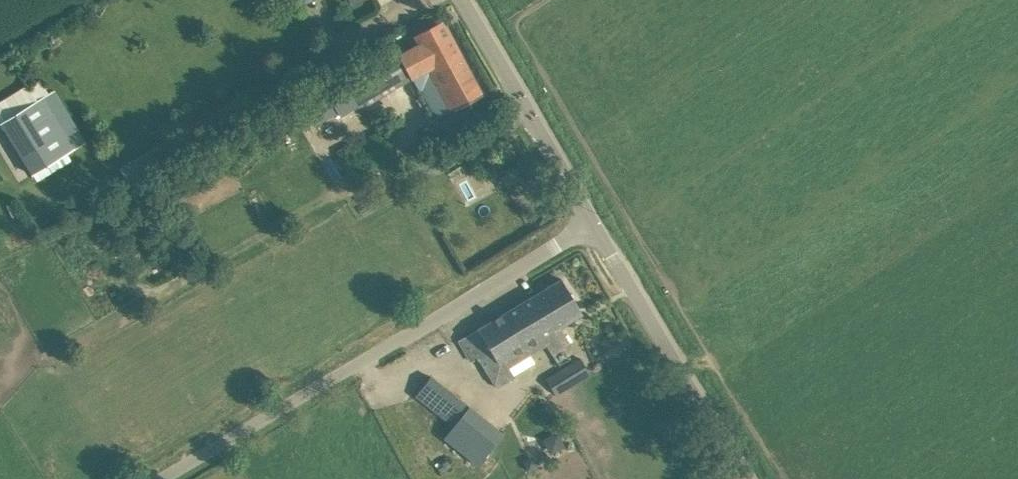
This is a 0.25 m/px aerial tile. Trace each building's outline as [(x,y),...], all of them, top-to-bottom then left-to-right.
[(399,56),(412,76),(420,89),(436,80),(453,110),(482,95),(443,21),(428,29),(427,28),(426,29),(427,30),(417,35),(421,44),(399,56)] [(352,76),(368,103),(408,79),(393,52),(352,76)] [(28,182),(74,154),(42,101),(0,127),(0,137),(28,182)] [(562,278),(533,296),(554,331),(542,338),(551,353),(570,342),(560,326),(582,313),(562,278)] [(533,296),(505,313),(526,348),(542,338),(554,331),(533,296)] [(526,348),(505,313),(460,340),(472,360),(479,356),(498,386),(516,375),(506,360),(526,348)] [(547,377),(557,395),(591,374),(581,357),(561,369),(547,377)] [(447,435),(480,462),(501,431),(431,376),(415,396),(454,426),(447,435)] [(504,445),(497,441),(489,452),(497,457),(505,447),(504,445)] [(533,456),(522,460),(526,470),(537,466),(533,456)]
